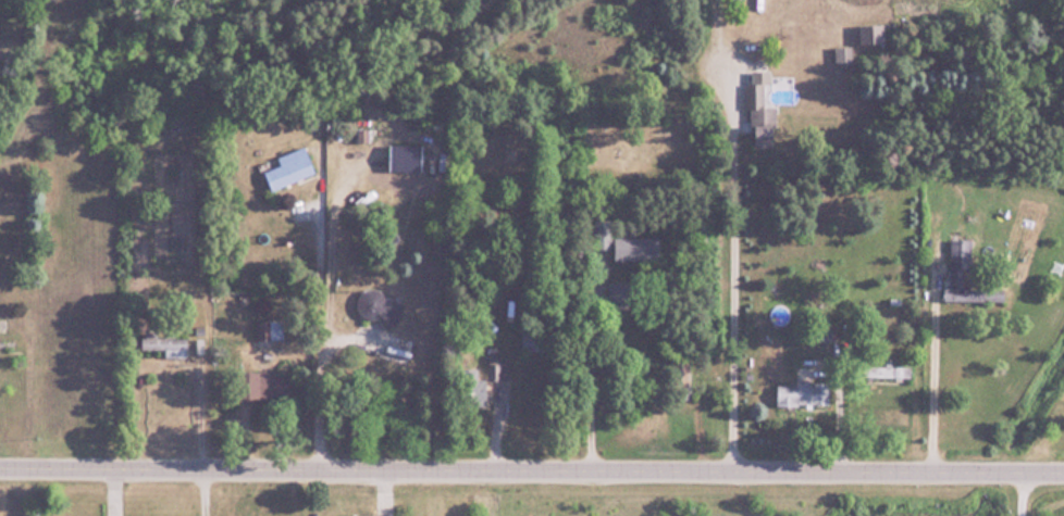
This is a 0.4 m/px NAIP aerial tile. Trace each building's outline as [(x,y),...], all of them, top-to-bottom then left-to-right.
[(775,106),(763,106),(763,84),(749,84),(748,147),(774,147),(775,106)] [(265,171),(271,190),(316,174),(306,146),(278,156),(281,166),(265,171)] [(514,148),(501,148),(501,162),(514,162),(514,148)] [(972,239),(950,239),(950,288),(943,288),(943,302),(1005,302),(1005,288),(966,288),(966,270),(971,270),(972,239)] [(383,317),(383,325),(400,324),(399,303),(384,303),(384,289),(360,289),(360,317),(383,317)] [(283,319),(255,319),(255,338),(283,338),(283,319)] [(165,355),(186,356),(187,335),(157,334),(157,331),(141,331),(141,350),(165,351),(165,355)] [(413,339),(389,334),(384,358),(408,363),(413,339)] [(913,365),(865,365),(865,377),(913,377),(913,365)] [(776,404),(829,404),(829,381),(776,381),(776,404)]
